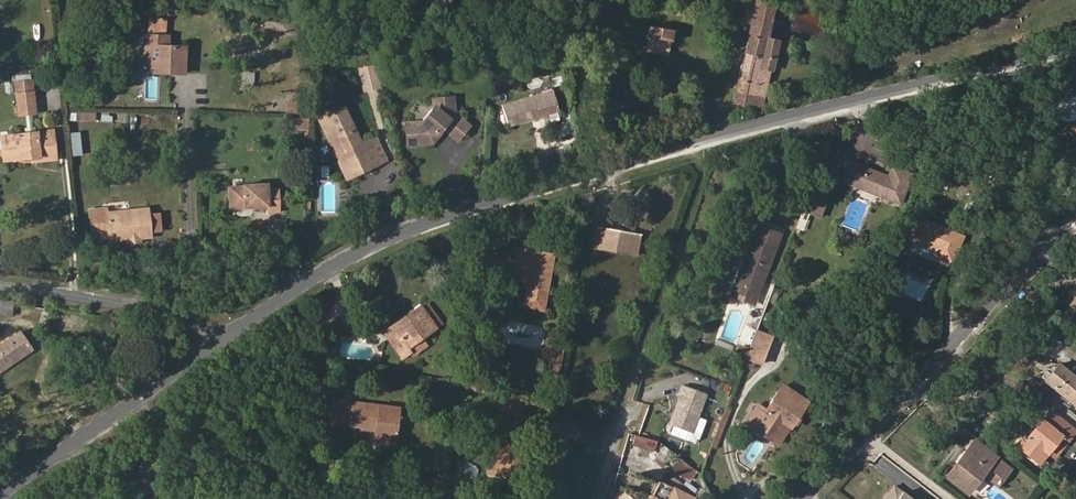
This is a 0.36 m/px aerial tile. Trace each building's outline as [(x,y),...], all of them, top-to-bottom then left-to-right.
[(595,9),(594,14),(608,16),(612,0),(597,0),(595,9)] [(773,70),(779,40),(767,37),(774,6),(756,1),(738,82),(739,82),(732,108),(761,113),(770,70),(773,70)] [(672,41),(673,30),(648,26),(647,37),(648,38),(669,41),(672,41)] [(378,36),(376,29),(369,31),(371,38),(378,36)] [(148,67),(149,36),(145,36),(144,72),(174,73),(174,68),(148,67)] [(184,73),(185,47),(168,47),(168,36),(149,36),(148,67),(174,68),(174,73),(184,73)] [(667,55),(669,41),(648,38),(646,51),(667,55)] [(248,74),(249,66),(237,66),(236,73),(248,74)] [(253,85),(254,74),(248,74),(236,73),(236,84),(253,85)] [(1064,87),(1068,79),(1060,76),(1057,84),(1064,87)] [(16,80),(13,80),(17,115),(37,112),(33,78),(32,78),(16,80)] [(13,92),(12,82),(4,83),(6,93),(13,92)] [(559,111),(552,89),(501,104),(508,126),(548,114),(557,111),(559,111)] [(1075,97),(1073,95),(1070,95),(1068,94),(1065,94),(1063,95),(1060,96),(1058,98),(1056,100),(1055,102),(1054,104),(1053,107),(1053,110),(1054,112),(1055,115),(1057,117),(1058,119),(1061,120),(1063,121),(1066,122),(1068,122),(1071,122),(1073,121),(1075,119),(1075,97)] [(472,125),(456,112),(455,95),(431,97),(431,105),(420,120),(403,121),(406,147),(434,144),(444,132),(458,142),(472,125)] [(386,161),(375,137),(360,144),(342,108),(319,120),(329,141),(336,138),(343,152),(336,156),(346,177),(371,165),(372,167),(386,161)] [(68,110),(67,120),(95,121),(96,112),(68,110)] [(560,120),(557,111),(548,114),(550,122),(560,120)] [(309,127),(309,118),(290,117),(290,127),(309,127)] [(56,159),(52,130),(5,136),(8,161),(29,158),(42,156),(43,161),(56,159)] [(70,155),(80,155),(80,132),(70,132),(70,155)] [(343,152),(336,138),(329,141),(336,156),(343,152)] [(847,184),(855,164),(846,160),(838,180),(847,184)] [(897,203),(908,173),(892,166),(887,176),(855,164),(847,184),(897,203)] [(945,187),(950,177),(943,174),(938,184),(945,187)] [(278,211),(277,194),(267,194),(267,189),(267,184),(243,185),(243,186),(228,187),(230,209),(245,208),(245,205),(251,205),(251,207),(268,207),(268,212),(278,211)] [(820,217),(828,195),(811,188),(802,210),(820,217)] [(148,214),(147,212),(129,214),(129,211),(108,213),(107,208),(89,210),(89,212),(92,239),(109,237),(109,241),(128,239),(133,233),(139,238),(150,237),(150,233),(148,214)] [(803,230),(809,214),(801,211),(795,228),(803,230)] [(161,232),(159,213),(148,214),(150,233),(161,232)] [(951,264),(963,236),(920,219),(911,239),(934,248),(931,255),(951,264)] [(758,292),(781,234),(757,225),(734,283),(758,292)] [(636,256),(640,234),(596,227),(593,248),(636,256)] [(139,242),(139,238),(133,233),(128,239),(128,243),(139,242)] [(543,310),(553,255),(519,248),(513,279),(528,281),(523,306),(543,310)] [(758,292),(734,283),(730,296),(753,305),(758,292)] [(874,292),(872,283),(857,286),(860,296),(874,292)] [(886,295),(888,289),(879,285),(877,291),(886,295)] [(774,303),(778,293),(771,291),(768,301),(774,303)] [(881,309),(886,295),(877,291),(872,306),(881,309)] [(472,317),(476,294),(471,294),(467,316),(472,317)] [(1068,304),(1075,311),(1075,294),(1068,304)] [(13,303),(0,302),(0,313),(12,314),(13,303)] [(442,323),(428,304),(421,309),(435,328),(442,323)] [(421,338),(435,328),(421,309),(420,306),(410,314),(412,317),(393,330),(394,332),(387,337),(402,357),(409,352),(406,349),(421,338)] [(772,318),(770,313),(763,313),(759,322),(772,318)] [(393,330),(412,317),(410,314),(384,332),(387,337),(394,332),(393,330)] [(760,364),(771,336),(756,331),(745,358),(760,364)] [(32,349),(20,332),(0,346),(0,371),(32,349)] [(412,357),(427,346),(421,338),(406,349),(409,352),(412,357)] [(324,365),(325,350),(310,349),(309,364),(324,365)] [(1058,364),(1044,380),(1075,407),(1075,378),(1058,364)] [(494,391),(461,384),(460,388),(493,395),(494,391)] [(693,433),(707,394),(681,384),(677,395),(678,395),(668,423),(693,433)] [(791,424),(807,401),(782,384),(765,410),(757,421),(777,434),(786,421),(791,424)] [(524,404),(525,402),(494,391),(493,395),(489,405),(520,416),(524,404)] [(395,439),(398,408),(332,400),(329,427),(340,429),(340,425),(362,427),(375,429),(375,432),(374,436),(395,439)] [(777,434),(757,421),(765,410),(757,404),(745,423),(777,445),(791,424),(786,421),(777,434)] [(715,448),(731,408),(727,406),(711,447),(715,448)] [(1048,453),(1061,436),(1067,441),(1075,430),(1050,410),(1042,420),(1041,419),(1027,437),(1024,435),(1016,445),(1039,464),(1048,453)] [(643,447),(645,438),(636,435),(633,445),(643,447)] [(394,445),(395,439),(374,436),(374,442),(394,445)] [(1054,458),(1067,441),(1061,436),(1048,453),(1054,458)] [(653,450),(655,441),(645,438),(643,447),(653,450)] [(982,446),(974,440),(966,450),(974,456),(982,446)] [(522,479),(528,446),(494,441),(488,473),(522,479)] [(662,445),(656,458),(666,463),(672,450),(662,445)] [(1011,469),(982,446),(974,456),(966,450),(945,477),(967,494),(985,470),(994,477),(1000,482),(1011,469)] [(683,477),(691,467),(680,459),(672,468),(683,477)] [(994,477),(985,470),(967,494),(973,498),(977,498),(994,477)] [(894,484),(882,498),(913,498),(894,484)] [(693,498),(674,488),(668,498),(693,498)] [(706,491),(699,495),(701,498),(710,498),(706,491)]
